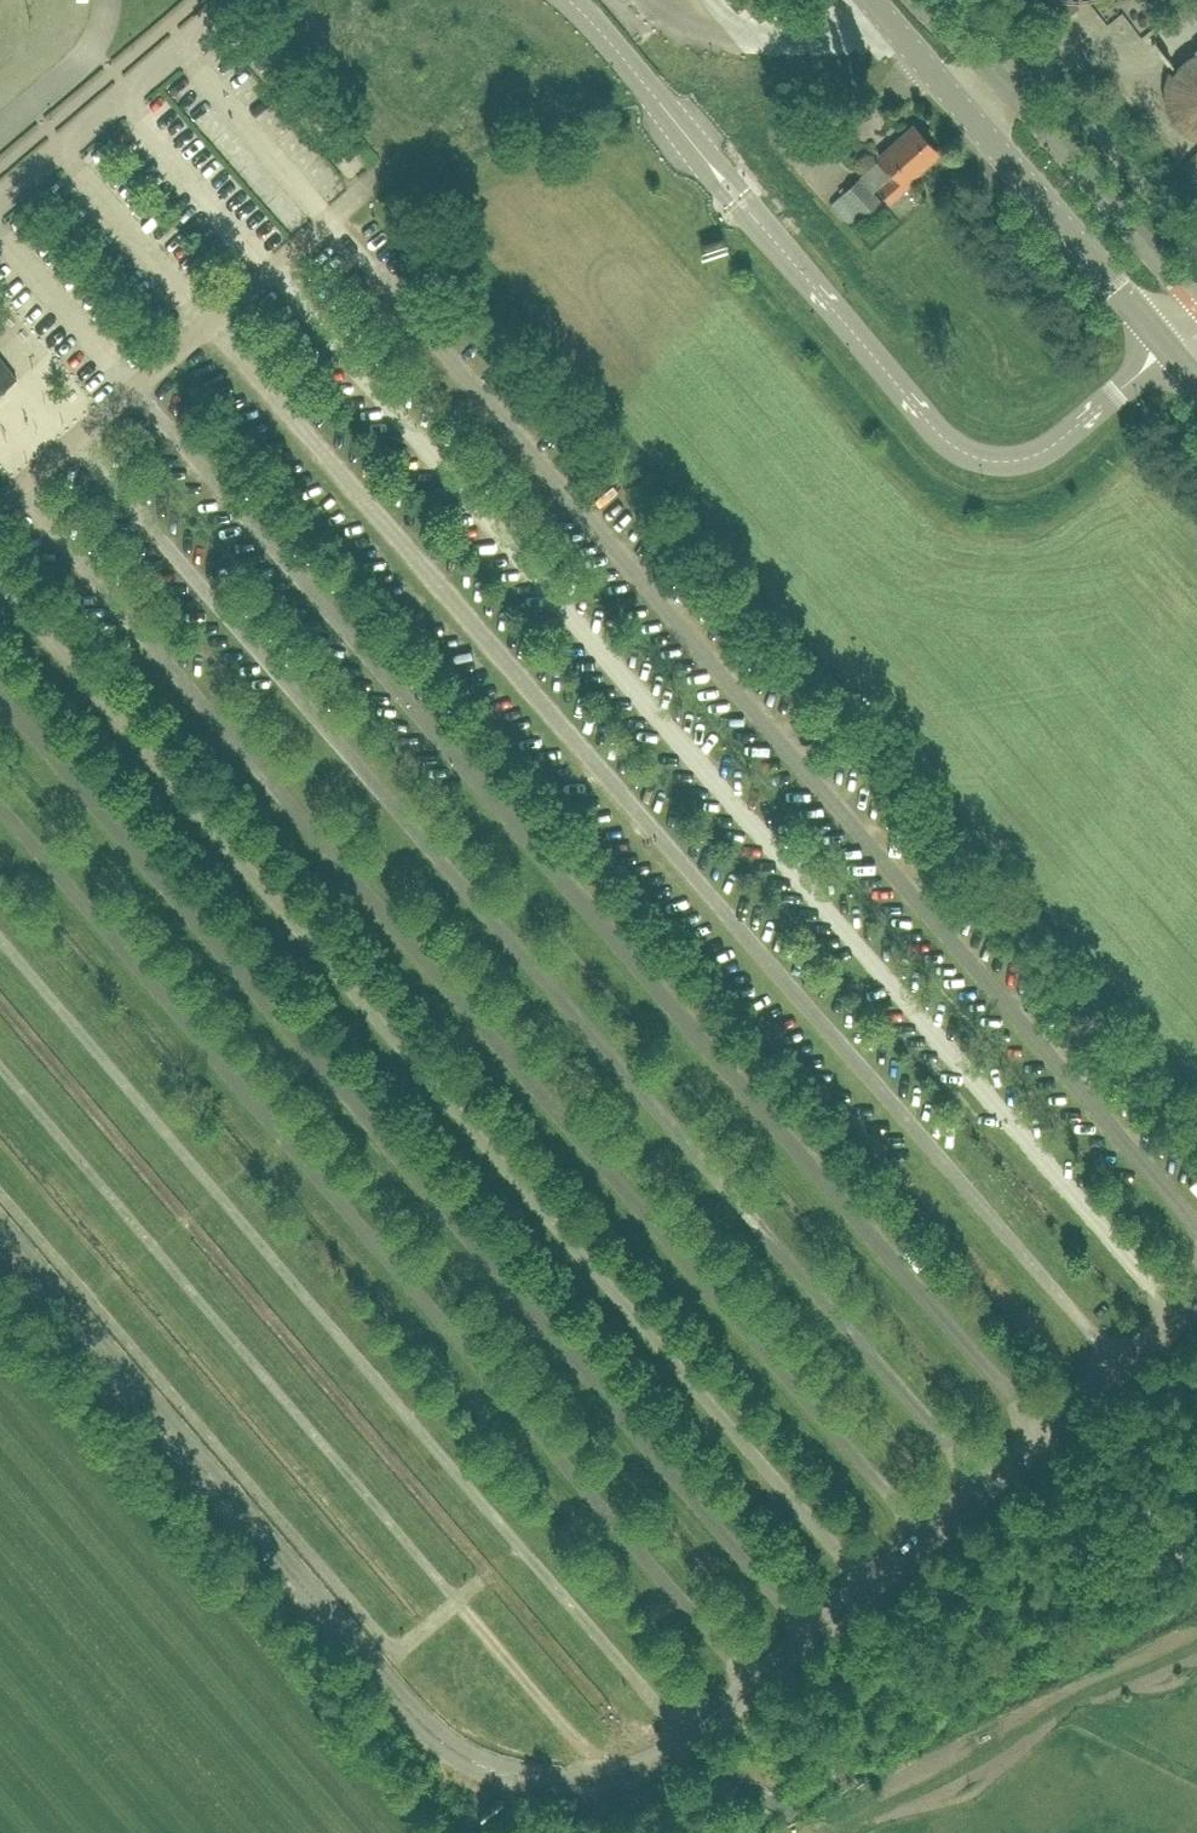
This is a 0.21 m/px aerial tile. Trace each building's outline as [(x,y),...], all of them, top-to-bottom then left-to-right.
[(1080,0),(1059,0),(1072,14),(1084,4),(1080,0)] [(1139,29),(1171,21),(1166,0),(1151,0),(1133,4),(1139,29)] [(1059,25),(1069,17),(1055,1),(1046,9),(1059,25)] [(1195,55),(1192,56),(1189,58),(1186,61),(1183,63),(1181,66),(1176,62),(1174,65),(1171,69),(1169,72),(1168,76),(1166,80),(1165,84),(1165,89),(1164,93),(1164,97),(1165,101),(1166,105),(1167,110),(1168,113),(1170,117),(1172,121),(1175,124),(1178,128),(1181,130),(1184,133),(1187,136),(1191,138),(1195,139),(1196,140),(1196,54),(1195,55)] [(199,93),(186,101),(195,117),(208,109),(199,93)] [(230,93),(222,100),(236,116),(244,109),(230,93)] [(906,184),(939,153),(912,125),(879,156),(894,173),(876,189),(889,203),(908,186),(906,184)] [(867,224),(884,208),(886,206),(860,177),(830,205),(850,226),(860,217),(867,224)] [(161,316),(176,307),(167,293),(152,302),(161,316)] [(15,379),(0,360),(0,391),(15,379)] [(897,1133),(885,1141),(894,1157),(907,1150),(897,1133)] [(478,1799),(485,1813),(506,1802),(499,1788),(478,1799)]
